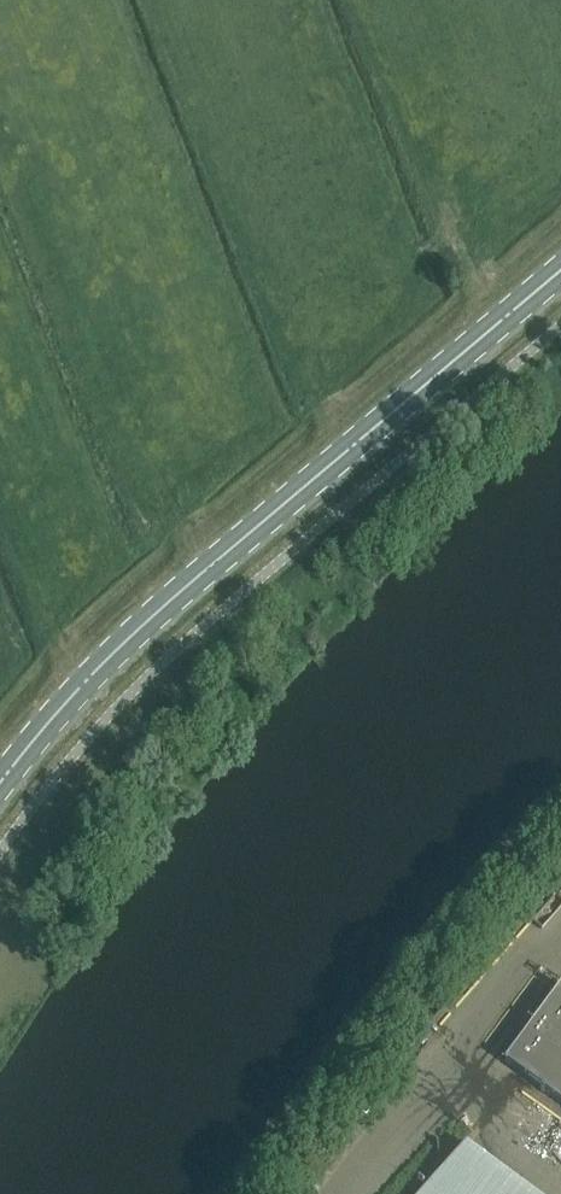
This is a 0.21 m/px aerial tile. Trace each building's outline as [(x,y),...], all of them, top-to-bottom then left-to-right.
[(505,1064),(560,1105),(560,987),(505,1064)] [(468,1148),(432,1193),(526,1193),(468,1148)]
